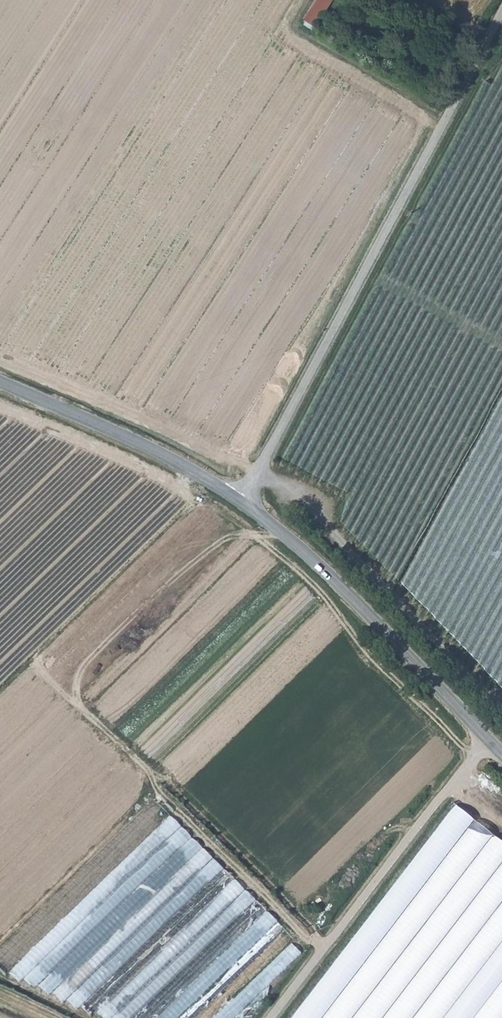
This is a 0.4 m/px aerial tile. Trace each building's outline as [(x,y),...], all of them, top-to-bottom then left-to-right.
[(300,22),(311,29),(330,0),(314,0),(300,22)] [(153,805),(0,948),(0,970),(98,1017),(246,1017),(298,951),(153,805)] [(462,805),(298,1017),(501,1017),(501,840),(462,805)]
